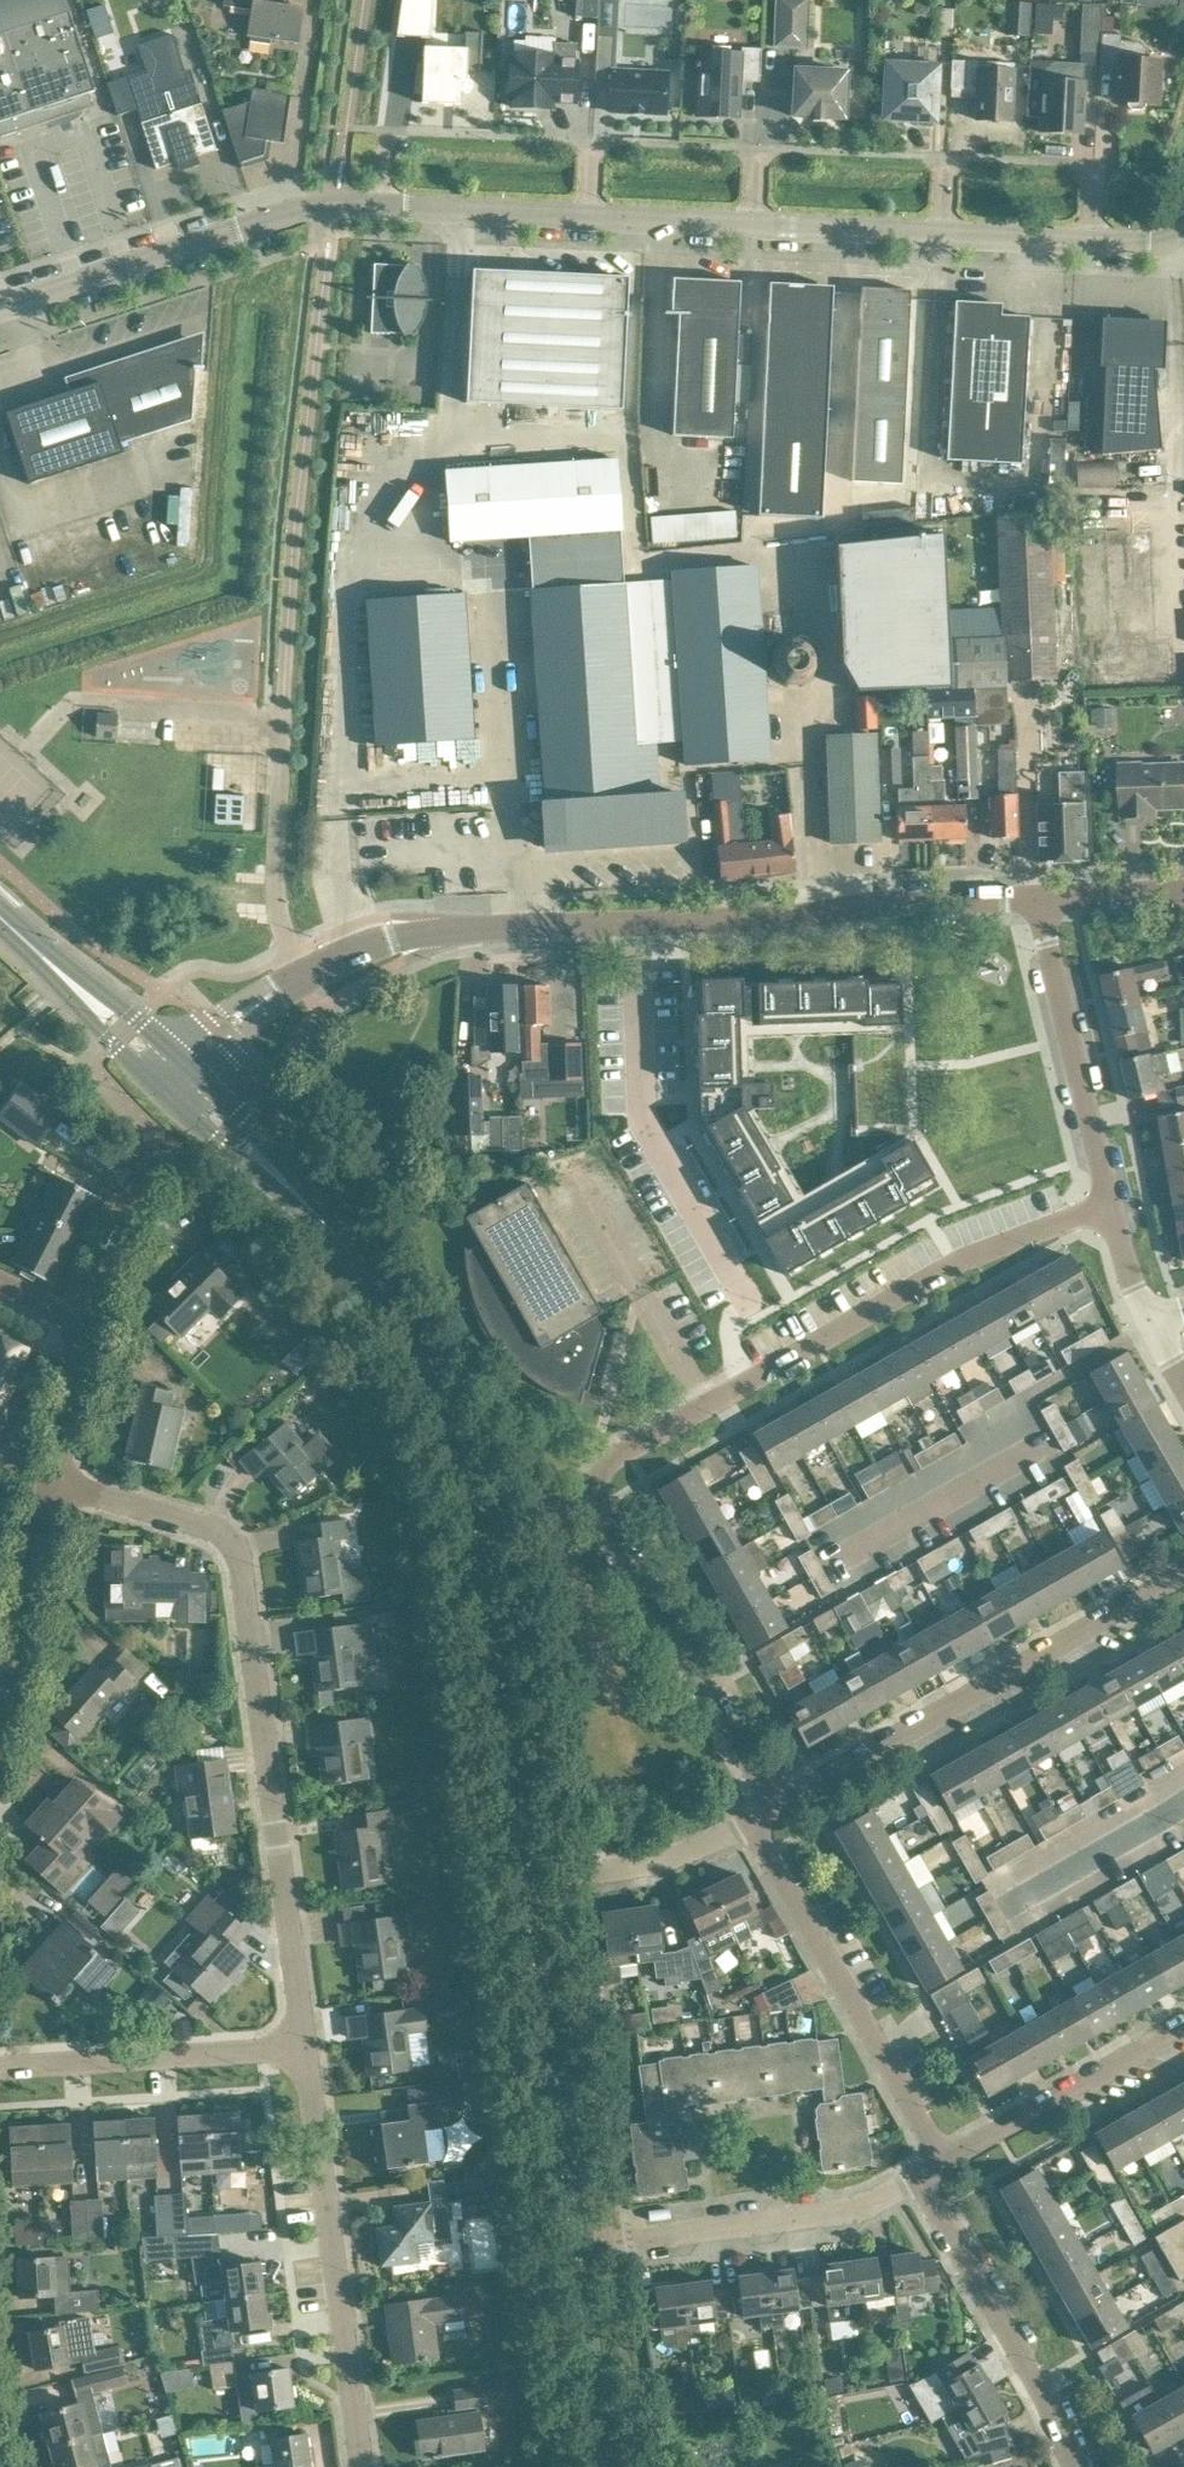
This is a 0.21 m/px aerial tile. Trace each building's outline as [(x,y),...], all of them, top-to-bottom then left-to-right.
[(41,124),(42,124),(47,126),(54,126),(60,125),(71,122),(76,119),(80,115),(84,110),(85,110),(92,107),(88,94),(94,92),(64,0),(0,0),(0,138),(41,124)] [(283,0),(224,0),(223,6),(251,10),(247,35),(250,35),(250,42),(269,45),(270,38),(298,43),(303,9),(282,6),(283,0)] [(430,38),(432,0),(401,0),(396,36),(430,38)] [(575,17),(597,19),(598,0),(576,0),(575,17)] [(804,48),(806,0),(777,0),(775,46),(804,48)] [(1028,3),(1004,2),(1002,35),(1027,36),(1028,3)] [(1035,4),(1034,16),(1061,18),(1061,5),(1035,4)] [(1079,54),(1099,55),(1101,33),(1102,5),(1082,4),(1079,54)] [(953,38),(954,9),(940,9),(938,38),(953,38)] [(466,80),(466,70),(479,70),(479,72),(481,72),(482,32),(481,32),(481,33),(465,33),(465,34),(467,34),(466,49),(423,47),(423,64),(419,64),(419,63),(417,63),(412,95),(414,95),(414,94),(422,95),(421,103),(443,104),(444,100),(453,101),(453,104),(460,104),(460,93),(466,93),(468,92),(470,92),(471,90),(472,89),(472,87),(472,85),(471,84),(470,82),(469,81),(468,80),(466,80)] [(1138,41),(1120,40),(1121,35),(1101,33),(1099,55),(1099,67),(1117,68),(1115,102),(1127,103),(1127,106),(1131,110),(1141,110),(1145,107),(1145,104),(1159,104),(1161,61),(1144,60),(1145,49),(1138,41)] [(117,116),(136,110),(137,109),(142,123),(141,123),(156,169),(176,163),(177,169),(198,162),(196,156),(216,150),(201,104),(171,114),(163,91),(188,83),(172,34),(138,46),(146,72),(128,78),(128,77),(107,84),(117,116)] [(665,114),(667,73),(612,70),(614,37),(613,37),(597,36),(594,82),(595,82),(610,82),(608,111),(609,111),(609,112),(632,113),(633,113),(633,110),(642,110),(641,114),(642,114),(642,113),(665,114)] [(511,100),(510,107),(535,108),(535,101),(575,103),(577,62),(575,62),(576,45),(555,44),(554,56),(512,54),(512,59),(509,58),(509,82),(505,84),(505,94),(508,96),(508,100),(511,100)] [(711,53),(699,52),(698,63),(696,63),(696,67),(698,67),(696,116),(738,118),(740,77),(760,78),(761,49),(741,48),(741,54),(729,54),(730,47),(711,46),(711,53)] [(1011,121),(1014,71),(996,70),(997,63),(951,61),(950,89),(976,90),(975,120),(1011,121)] [(1081,134),(1084,64),(1029,61),(1026,117),(1040,118),(1039,132),(1081,134)] [(915,120),(933,120),(936,63),(917,62),(916,67),(888,65),(887,65),(887,71),(884,74),(884,83),(886,85),(885,118),(903,119),(903,120),(904,120),(904,116),(914,117),(914,121),(915,121),(915,120)] [(795,70),(794,89),(796,89),(796,97),(794,97),(793,116),(813,117),(813,120),(812,120),(812,122),(825,122),(825,121),(824,121),(824,118),(844,119),(845,98),(850,98),(852,94),(853,91),(854,87),(853,84),(852,80),(851,77),(846,77),(846,72),(795,70)] [(283,144),(290,96),(252,90),(250,102),(222,111),(241,169),(243,168),(241,163),(263,156),(265,141),(283,144)] [(415,265),(414,266),(408,266),(408,265),(407,264),(405,267),(402,267),(402,266),(374,265),(370,333),(389,334),(389,333),(402,334),(403,337),(405,336),(404,335),(411,336),(412,337),(415,333),(418,328),(421,323),(423,318),(424,313),(425,308),(426,302),(426,296),(425,290),(424,285),(423,279),(421,274),(418,269),(415,265)] [(627,307),(629,277),(505,271),(505,272),(472,270),(465,403),(621,410),(626,307),(627,307)] [(672,435),(732,438),(738,311),(740,282),(683,279),(683,280),(672,279),(672,290),(670,313),(665,312),(665,314),(678,315),(672,435)] [(822,518),(832,290),(832,287),(769,284),(758,515),(822,518)] [(862,288),(852,482),(901,484),(910,291),(862,288)] [(946,460),(1020,464),(1028,317),(1000,316),(1001,304),(954,302),(946,460)] [(1081,397),(1079,448),(1101,449),(1101,455),(1160,450),(1153,370),(1163,370),(1165,322),(1102,319),(1099,367),(1105,367),(1104,398),(1081,397)] [(191,420),(195,370),(203,370),(203,367),(195,366),(196,341),(72,382),(75,391),(6,414),(29,484),(122,453),(119,444),(191,420)] [(659,796),(644,582),(623,584),(620,530),(621,530),(617,460),(445,471),(449,542),(528,537),(545,804),(541,804),(544,847),(545,847),(545,848),(546,848),(545,847),(572,845),(572,846),(573,846),(573,845),(600,843),(600,844),(601,844),(601,843),(628,841),(628,842),(629,842),(629,841),(656,839),(656,840),(657,840),(656,839),(683,837),(683,839),(684,839),(684,837),(685,837),(682,794),(659,796)] [(665,505),(666,532),(750,531),(750,503),(665,505)] [(915,508),(875,512),(877,527),(914,523),(915,508)] [(1001,609),(1002,638),(1005,681),(1057,678),(1049,527),(1059,527),(1058,516),(996,519),(1001,609)] [(943,534),(835,546),(840,664),(857,692),(950,688),(946,612),(945,582),(943,534)] [(1117,643),(1097,643),(1099,680),(1168,677),(1167,641),(1151,642),(1147,535),(1113,536),(1117,643)] [(149,570),(163,564),(155,547),(141,553),(149,570)] [(763,676),(755,566),(674,568),(687,765),(768,760),(763,676)] [(376,746),(473,739),(463,595),(367,601),(376,746)] [(1002,638),(1001,609),(946,612),(950,688),(950,689),(972,688),(1005,686),(1005,681),(1002,638)] [(974,726),(1007,724),(1005,686),(972,688),(950,689),(924,690),(926,719),(953,717),(957,800),(978,799),(974,726)] [(875,729),(874,697),(855,698),(856,730),(875,729)] [(94,735),(115,736),(116,713),(94,712),(94,735)] [(831,843),(879,841),(875,735),(827,737),(831,843)] [(999,795),(989,795),(990,838),(1002,837),(1003,839),(1007,841),(1010,841),(1014,839),(1015,837),(1018,837),(1014,749),(997,750),(999,795)] [(880,751),(881,783),(899,783),(898,751),(880,751)] [(931,840),(928,766),(927,757),(911,758),(911,787),(896,787),(898,841),(931,840)] [(1119,763),(1121,810),(1123,810),(1123,818),(1145,817),(1144,809),(1183,808),(1183,765),(1142,766),(1142,762),(1119,763)] [(940,765),(928,766),(931,840),(966,839),(964,806),(944,806),(943,779),(941,779),(940,765)] [(720,881),(795,873),(789,814),(778,815),(778,810),(768,811),(771,841),(744,843),(740,800),(727,802),(724,772),(709,773),(720,881)] [(1086,861),(1083,803),(1083,773),(1057,773),(1058,804),(1036,805),(1038,863),(1086,861)] [(214,824),(243,825),(244,796),(215,794),(214,824)] [(1102,976),(1110,1007),(1141,999),(1137,981),(1183,970),(1180,958),(1102,976)] [(742,979),(695,981),(695,985),(699,985),(699,993),(699,999),(695,1000),(696,1020),(700,1020),(701,1030),(701,1034),(697,1034),(698,1055),(702,1055),(702,1067),(702,1069),(698,1069),(699,1090),(703,1089),(704,1122),(703,1122),(703,1123),(702,1123),(702,1124),(701,1124),(701,1125),(700,1125),(700,1126),(704,1133),(707,1130),(715,1143),(711,1145),(721,1163),(725,1161),(732,1173),(728,1175),(739,1193),(742,1191),(749,1203),(746,1205),(756,1223),(756,1222),(796,1199),(795,1198),(746,1113),(752,1110),(752,1109),(753,1109),(758,1109),(767,1109),(772,1109),(771,1084),(770,1084),(770,1083),(753,1084),(745,1084),(742,987),(742,985),(742,979)] [(777,984),(757,985),(757,986),(759,1031),(759,1032),(761,1032),(761,1031),(863,1027),(863,1028),(891,1027),(900,1026),(901,1026),(900,979),(896,979),(881,980),(861,981),(847,981),(826,982),(826,986),(812,987),(812,983),(791,983),(792,987),(777,988),(777,984)] [(517,1051),(514,986),(487,986),(488,999),(475,999),(475,1045),(489,1044),(490,1052),(517,1051)] [(522,1061),(526,1061),(539,1060),(539,1055),(550,1055),(550,1082),(568,1082),(569,1095),(577,1095),(574,1044),(539,1045),(538,1024),(550,1024),(548,986),(519,987),(522,1061)] [(1153,1048),(1141,999),(1110,1007),(1122,1055),(1153,1048)] [(902,1033),(852,1035),(856,1137),(909,1135),(905,1129),(902,1033)] [(1132,1099),(1166,1091),(1163,1077),(1174,1074),(1169,1051),(1123,1062),(1132,1099)] [(481,1134),(479,1076),(455,1076),(457,1134),(481,1134)] [(0,1115),(0,1119),(36,1146),(59,1116),(21,1088),(0,1115)] [(1166,1146),(1183,1143),(1183,1112),(1161,1117),(1166,1146)] [(759,1229),(758,1229),(775,1259),(782,1271),(784,1275),(787,1273),(800,1266),(818,1255),(816,1252),(828,1245),(830,1248),(848,1238),(846,1235),(858,1227),(860,1231),(878,1221),(876,1217),(888,1210),(891,1214),(908,1203),(906,1200),(919,1193),(921,1196),(938,1186),(912,1141),(909,1142),(878,1160),(879,1160),(873,1163),(866,1168),(760,1228),(759,1229)] [(1166,1146),(1171,1175),(1183,1172),(1183,1143),(1166,1146)] [(1171,1175),(1176,1203),(1183,1202),(1183,1172),(1171,1175)] [(56,1176),(11,1263),(52,1284),(97,1197),(56,1176)] [(465,1262),(466,1270),(468,1278),(469,1286),(471,1294),(474,1301),(477,1310),(481,1319),(486,1327),(491,1336),(496,1343),(502,1351),(508,1358),(514,1365),(521,1371),(528,1377),(535,1382),(543,1387),(551,1392),(559,1396),(568,1400),(577,1403),(586,1406),(595,1408),(595,1407),(580,1403),(583,1392),(587,1393),(605,1328),(604,1328),(603,1330),(595,1317),(602,1313),(527,1183),(465,1218),(480,1244),(466,1252),(466,1248),(464,1248),(465,1255),(465,1262)] [(1176,1203),(1181,1232),(1183,1231),(1183,1202),(1176,1203)] [(149,1303),(181,1336),(211,1307),(220,1316),(240,1295),(199,1253),(174,1278),(176,1280),(167,1289),(165,1287),(149,1303)] [(1093,1300),(1083,1283),(1068,1256),(1062,1259),(1062,1260),(1042,1271),(1061,1304),(1067,1315),(1093,1300)] [(1061,1304),(1042,1271),(1016,1286),(1034,1319),(1061,1304)] [(1034,1319),(1016,1286),(990,1301),(1008,1334),(1034,1319)] [(1008,1334),(990,1301),(964,1316),(982,1349),(1008,1334)] [(982,1349),(964,1316),(938,1331),(956,1364),(982,1349)] [(159,1318),(148,1329),(161,1343),(173,1331),(159,1318)] [(1100,1328),(1080,1340),(1087,1353),(1108,1341),(1100,1328)] [(956,1364),(938,1331),(912,1346),(930,1379),(956,1364)] [(12,1401),(7,1400),(27,1348),(0,1337),(0,1431),(12,1401)] [(1087,1353),(1080,1340),(1060,1351),(1067,1364),(1087,1353)] [(930,1379),(912,1346),(885,1361),(911,1405),(932,1393),(925,1381),(930,1379)] [(1126,1358),(1127,1357),(1125,1354),(1091,1373),(1093,1376),(1106,1399),(1139,1381),(1126,1358)] [(1048,1358),(1028,1370),(1035,1383),(1056,1371),(1048,1358)] [(911,1405),(885,1361),(860,1375),(885,1420),(911,1405)] [(1035,1383),(1028,1370),(1008,1381),(1015,1394),(1035,1383)] [(885,1420),(860,1375),(833,1390),(859,1435),(885,1420)] [(987,1381),(971,1391),(976,1399),(983,1412),(1003,1401),(996,1388),(992,1390),(987,1381)] [(1154,1407),(1139,1381),(1106,1399),(1121,1425),(1154,1407)] [(169,1469),(183,1411),(171,1408),(174,1393),(143,1386),(138,1406),(142,1407),(136,1432),(132,1432),(126,1458),(169,1469)] [(859,1435),(833,1390),(808,1405),(826,1438),(846,1427),(852,1438),(859,1435)] [(983,1412),(976,1399),(971,1391),(957,1399),(961,1408),(955,1411),(963,1424),(983,1412)] [(1040,1411),(1052,1431),(1065,1424),(1053,1403),(1040,1411)] [(826,1438),(808,1405),(781,1420),(800,1453),(826,1438)] [(1169,1433),(1154,1407),(1121,1425),(1136,1452),(1169,1433)] [(800,1453),(781,1420),(758,1433),(754,1435),(774,1469),(778,1466),(777,1466),(800,1453)] [(233,1421),(224,1429),(232,1437),(240,1428),(233,1421)] [(1076,1444),(1065,1424),(1052,1431),(1063,1451),(1076,1444)] [(241,1462),(253,1476),(264,1467),(288,1496),(336,1457),(319,1436),(304,1449),(285,1426),(241,1462)] [(953,1433),(933,1444),(941,1457),(961,1446),(953,1433)] [(1169,1433),(1136,1452),(1151,1478),(1183,1459),(1169,1433)] [(941,1457),(933,1444),(928,1435),(918,1442),(923,1450),(913,1456),(920,1469),(941,1457)] [(739,1452),(750,1473),(763,1465),(752,1445),(739,1452)] [(896,1452),(875,1464),(881,1474),(888,1487),(909,1476),(901,1463),(896,1452)] [(366,1459),(359,1469),(368,1475),(375,1465),(366,1459)] [(1064,1467),(1075,1487),(1088,1480),(1077,1459),(1064,1467)] [(1183,1459),(1151,1478),(1166,1504),(1183,1493),(1183,1459)] [(888,1487),(881,1474),(875,1464),(855,1476),(868,1499),(888,1487)] [(775,1486),(763,1465),(750,1473),(762,1493),(775,1486)] [(696,1476),(697,1476),(693,1470),(659,1489),(663,1495),(675,1516),(708,1497),(696,1476)] [(836,1517),(862,1503),(848,1478),(822,1492),(829,1504),(836,1517)] [(1062,1478),(1042,1490),(1053,1510),(1054,1509),(1050,1502),(1069,1491),(1062,1478)] [(1100,1500),(1088,1480),(1075,1487),(1087,1507),(1100,1500)] [(365,1483),(362,1503),(380,1506),(383,1486),(365,1483)] [(1053,1510),(1042,1490),(1021,1501),(1029,1514),(1039,1508),(1042,1515),(1053,1510)] [(1166,1504),(1178,1524),(1177,1524),(1181,1531),(1183,1529),(1183,1493),(1166,1504)] [(774,1501),(786,1521),(799,1514),(788,1494),(774,1501)] [(723,1523),(708,1497),(675,1516),(690,1542),(723,1523)] [(836,1517),(829,1504),(809,1516),(816,1529),(836,1517)] [(1010,1508),(989,1519),(997,1532),(1017,1521),(1010,1508)] [(1100,1515),(1111,1535),(1124,1528),(1113,1508),(1100,1515)] [(810,1535),(799,1514),(786,1521),(797,1542),(810,1535)] [(997,1532),(989,1519),(969,1531),(977,1544),(997,1532)] [(305,1596),(343,1590),(336,1538),(350,1537),(348,1521),(302,1527),(304,1542),(298,1543),(305,1596)] [(1137,1521),(1124,1528),(1111,1535),(1123,1556),(1136,1548),(1130,1538),(1143,1531),(1137,1521)] [(705,1568),(738,1549),(723,1523),(690,1542),(705,1568)] [(1101,1532),(1095,1535),(1095,1536),(1075,1548),(1093,1580),(1118,1566),(1119,1566),(1120,1566),(1101,1532)] [(957,1537),(937,1549),(945,1562),(951,1573),(952,1573),(945,1562),(965,1550),(957,1537)] [(753,1540),(738,1549),(705,1568),(720,1594),(753,1575),(768,1567),(753,1540)] [(107,1547),(106,1606),(106,1610),(117,1620),(131,1619),(138,1607),(176,1607),(176,1622),(203,1622),(203,1607),(203,1574),(188,1574),(188,1562),(182,1562),(182,1559),(176,1559),(176,1562),(139,1562),(139,1547),(107,1547)] [(1093,1580),(1075,1548),(1049,1562),(1067,1595),(1093,1580)] [(951,1573),(945,1562),(937,1549),(917,1560),(931,1585),(951,1573)] [(798,1557),(809,1577),(822,1570),(811,1550),(798,1557)] [(1067,1595),(1049,1562),(1022,1577),(1041,1610),(1067,1595)] [(905,1567),(885,1578),(901,1607),(902,1607),(897,1600),(908,1594),(903,1585),(913,1580),(905,1567)] [(833,1590),(822,1570),(809,1577),(820,1598),(833,1590)] [(735,1620),(768,1601),(753,1575),(720,1594),(735,1620)] [(1041,1610),(1022,1577),(996,1592),(1015,1625),(1041,1610)] [(901,1607),(885,1578),(859,1593),(876,1622),(901,1607)] [(996,1592),(970,1607),(989,1640),(1015,1625),(996,1592)] [(859,1593),(833,1608),(840,1621),(866,1607),(859,1593)] [(784,1627),(780,1621),(768,1601),(735,1620),(747,1640),(746,1640),(750,1647),(784,1627)] [(989,1640),(970,1607),(944,1622),(963,1655),(989,1640)] [(840,1621),(833,1608),(812,1620),(819,1633),(840,1621)] [(911,1684),(937,1669),(918,1637),(910,1622),(899,1628),(907,1643),(892,1652),(911,1684)] [(937,1669),(963,1655),(944,1622),(918,1637),(937,1669)] [(377,1664),(371,1625),(352,1627),(296,1635),(298,1653),(312,1651),(318,1689),(359,1683),(357,1667),(377,1664)] [(801,1626),(781,1637),(789,1650),(808,1639),(801,1626)] [(1166,1643),(1183,1674),(1183,1633),(1166,1643)] [(788,1651),(789,1650),(781,1637),(755,1652),(762,1664),(758,1666),(763,1676),(766,1680),(796,1663),(788,1651)] [(1166,1643),(1140,1658),(1159,1691),(1183,1676),(1183,1674),(1166,1643)] [(885,1699),(911,1684),(892,1652),(866,1666),(885,1699)] [(1159,1691),(1140,1658),(1114,1672),(1133,1705),(1159,1691)] [(120,1693),(124,1697),(138,1682),(114,1660),(102,1674),(93,1666),(50,1713),(62,1723),(52,1734),(67,1747),(76,1737),(77,1739),(120,1693)] [(859,1714),(885,1699),(866,1666),(840,1681),(859,1714)] [(1133,1705),(1114,1672),(1088,1687),(1107,1720),(1133,1705)] [(833,1729),(859,1714),(840,1681),(814,1696),(833,1729)] [(1107,1720),(1088,1687),(1062,1702),(1081,1735),(1107,1720)] [(812,1741),(833,1729),(814,1696),(794,1708),(793,1707),(787,1711),(806,1745),(813,1741),(812,1741)] [(1081,1735),(1062,1702),(1036,1717),(1055,1750),(1081,1735)] [(1055,1750),(1036,1717),(1010,1732),(1029,1765),(1055,1750)] [(365,1777),(358,1722),(308,1728),(310,1746),(319,1745),(324,1783),(365,1777)] [(1029,1765),(1010,1732),(984,1747),(1003,1780),(1029,1765)] [(1157,1747),(1164,1760),(1183,1749),(1183,1747),(1177,1735),(1157,1747)] [(1003,1780),(984,1747),(958,1762),(977,1795),(1003,1780)] [(1164,1760),(1157,1747),(1137,1759),(1144,1772),(1164,1760)] [(1104,1775),(1110,1786),(1117,1799),(1143,1784),(1130,1760),(1104,1775)] [(225,1761),(176,1767),(181,1798),(186,1798),(191,1837),(234,1832),(231,1810),(226,1811),(225,1803),(230,1802),(225,1761)] [(977,1795),(958,1762),(933,1776),(931,1776),(950,1810),(954,1808),(977,1795)] [(119,1818),(76,1780),(46,1813),(40,1808),(26,1824),(40,1837),(39,1838),(41,1841),(43,1839),(45,1841),(26,1862),(61,1893),(81,1871),(68,1859),(90,1835),(98,1842),(119,1818)] [(912,1789),(927,1815),(940,1807),(925,1782),(912,1789)] [(1117,1799),(1110,1786),(1090,1798),(1097,1811),(1117,1799)] [(1072,1793),(1051,1805),(1066,1829),(1086,1817),(1072,1793)] [(1066,1829),(1051,1805),(1031,1816),(1045,1841),(1066,1829)] [(952,1827),(940,1807),(927,1815),(939,1835),(952,1827)] [(389,1827),(387,1812),(356,1816),(358,1831),(337,1834),(337,1835),(342,1834),(344,1850),(339,1851),(344,1886),(382,1881),(375,1829),(389,1827)] [(873,1818),(874,1818),(870,1812),(836,1831),(840,1837),(852,1857),(885,1839),(873,1818)] [(1026,1834),(1006,1846),(1014,1859),(1034,1847),(1026,1834)] [(952,1842),(963,1863),(976,1855),(964,1835),(952,1842)] [(867,1883),(900,1865),(885,1839),(852,1857),(867,1883)] [(1014,1859),(1006,1846),(986,1857),(993,1871),(1014,1859)] [(1165,1860),(1172,1873),(1183,1867),(1183,1849),(1165,1860)] [(988,1876),(976,1855),(963,1863),(975,1883),(988,1876)] [(1158,1881),(1172,1873),(1165,1860),(1139,1875),(1147,1889),(1153,1900),(1165,1893),(1158,1881)] [(915,1891),(900,1865),(867,1883),(882,1909),(915,1891)] [(713,1886),(710,1887),(737,1944),(752,1936),(749,1932),(763,1926),(738,1874),(726,1879),(722,1877),(713,1881),(713,1886)] [(1133,1879),(1112,1890),(1120,1903),(1140,1892),(1133,1879)] [(737,1944),(710,1887),(708,1888),(704,1885),(695,1889),(695,1894),(683,1900),(700,1934),(686,1941),(688,1946),(701,1979),(706,1995),(722,1989),(710,1956),(737,1944)] [(1120,1904),(1120,1903),(1112,1890),(1092,1902),(1106,1925),(1125,1914),(1120,1904)] [(896,1935),(929,1917),(915,1891),(882,1909),(896,1935)] [(975,1898),(987,1919),(1000,1911),(988,1891),(975,1898)] [(220,1907),(208,1895),(186,1919),(202,1934),(172,1968),(209,2000),(246,1957),(234,1946),(247,1931),(220,1907)] [(91,1897),(78,1911),(96,1927),(109,1913),(91,1897)] [(124,1898),(100,1926),(114,1939),(139,1911),(124,1898)] [(655,1906),(628,1910),(636,1964),(654,1961),(656,1978),(664,1977),(678,1975),(680,1982),(701,1979),(688,1946),(676,1951),(662,1954),(655,1906)] [(1081,1908),(1060,1920),(1068,1933),(1075,1945),(1095,1934),(1081,1908)] [(636,1964),(628,1910),(602,1913),(608,1957),(595,1958),(599,1987),(622,1983),(619,1966),(636,1964)] [(1012,1932),(1000,1911),(987,1919),(999,1939),(1012,1932)] [(94,1997),(106,1983),(118,1970),(99,1954),(100,1953),(54,1915),(53,1916),(62,1923),(42,1947),(46,1951),(25,1974),(12,1962),(11,1963),(57,2004),(76,1982),(94,1997)] [(911,1962),(944,1943),(929,1917),(896,1935),(911,1962)] [(362,1979),(372,1978),(374,1991),(395,1988),(393,1975),(403,1973),(395,1918),(339,1926),(342,1944),(356,1942),(362,1979)] [(1068,1933),(1060,1920),(1040,1932),(1048,1945),(1068,1933)] [(1029,1938),(1008,1950),(1026,1981),(1027,1980),(1017,1962),(1036,1951),(1029,1938)] [(1176,1941),(1150,1956),(1169,1989),(1183,1980),(1183,1954),(1176,1941)] [(960,1969),(956,1963),(944,1943),(911,1962),(923,1982),(922,1982),(926,1988),(960,1969)] [(1007,1968),(1017,1986),(1026,1981),(1008,1950),(988,1961),(996,1975),(1007,1968)] [(1169,1989),(1150,1956),(1124,1971),(1143,2004),(1169,1989)] [(977,1968),(956,1980),(964,1993),(984,1981),(977,1968)] [(1143,2004),(1124,1971),(1098,1986),(1117,2019),(1143,2004)] [(678,1975),(664,1977),(665,1985),(680,1983),(680,1982),(678,1975)] [(791,1978),(760,1993),(769,2011),(805,2006),(791,1978)] [(968,2000),(964,1993),(956,1980),(930,1995),(942,2016),(968,2000)] [(153,1981),(140,1996),(160,2015),(173,2000),(153,1981)] [(1117,2019),(1098,1986),(1072,2000),(1091,2034),(1117,2019)] [(466,1989),(436,1993),(439,2012),(468,2009),(466,1989)] [(1091,2034),(1072,2000),(1046,2015),(1065,2048),(1091,2034)] [(411,2068),(407,2038),(427,2035),(424,2009),(403,2012),(347,2019),(350,2038),(364,2036),(369,2073),(411,2068)] [(1039,2063),(1065,2048),(1046,2015),(1020,2030),(1039,2063)] [(1013,2078),(994,2045),(985,2030),(959,2045),(975,2073),(972,2074),(975,2078),(977,2077),(987,2094),(993,2090),(1013,2078)] [(1039,2063),(1020,2030),(994,2045),(1013,2078),(1039,2063)] [(816,2039),(790,2043),(796,2090),(811,2088),(813,2085),(821,2084),(822,2093),(831,2092),(836,2086),(831,2048),(838,2047),(837,2038),(816,2041),(816,2039)] [(796,2090),(790,2043),(763,2046),(770,2094),(771,2094),(770,2091),(778,2090),(781,2093),(796,2090)] [(770,2094),(763,2046),(737,2050),(744,2097),(758,2096),(761,2092),(769,2091),(769,2094),(770,2094)] [(744,2097),(737,2050),(711,2053),(718,2101),(718,2098),(725,2097),(729,2099),(744,2097)] [(718,2101),(711,2053),(684,2057),(691,2105),(706,2103),(709,2099),(716,2098),(717,2101),(718,2101)] [(691,2105),(684,2057),(658,2060),(658,2063),(638,2065),(639,2074),(646,2073),(651,2111),(658,2116),(667,2115),(666,2105),(673,2104),(676,2107),(691,2105)] [(1174,2090),(1183,2107),(1183,2084),(1174,2090)] [(436,2085),(416,2088),(417,2098),(437,2096),(436,2085)] [(1174,2090),(1148,2105),(1167,2138),(1183,2128),(1183,2107),(1174,2090)] [(817,2129),(818,2135),(866,2128),(861,2092),(841,2095),(836,2101),(819,2103),(815,2109),(816,2119),(819,2119),(820,2126),(817,2129)] [(382,2169),(427,2163),(423,2130),(441,2128),(438,2101),(404,2105),(406,2120),(376,2124),(382,2169)] [(1167,2138),(1148,2105),(1122,2120),(1141,2152),(1167,2138)] [(238,2113),(235,2113),(235,2117),(209,2119),(209,2115),(207,2115),(212,2173),(241,2171),(238,2113)] [(212,2173),(207,2115),(206,2115),(206,2119),(180,2120),(180,2116),(177,2117),(181,2175),(212,2173)] [(154,2118),(151,2118),(151,2122),(125,2124),(124,2120),(123,2120),(127,2178),(158,2176),(154,2118)] [(127,2178),(123,2120),(122,2120),(122,2124),(96,2126),(95,2122),(93,2122),(97,2180),(127,2178)] [(1141,2152),(1122,2120),(1102,2131),(1095,2134),(1115,2168),(1121,2164),(1141,2152)] [(629,2124),(634,2160),(682,2153),(681,2148),(678,2145),(677,2138),(680,2137),(678,2128),(672,2123),(655,2126),(649,2121),(629,2124)] [(69,2124),(67,2124),(67,2128),(40,2130),(40,2126),(39,2126),(43,2184),(73,2182),(69,2124)] [(43,2184),(39,2126),(38,2126),(38,2130),(11,2131),(11,2128),(8,2128),(12,2186),(43,2184)] [(871,2165),(866,2128),(818,2135),(821,2159),(824,2162),(826,2169),(823,2170),(823,2171),(871,2165)] [(1080,2152),(1092,2173),(1105,2165),(1093,2145),(1080,2152)] [(685,2178),(682,2153),(634,2160),(639,2196),(687,2190),(687,2188),(684,2188),(683,2181),(685,2178)] [(1116,2185),(1105,2165),(1092,2173),(1103,2193),(1116,2185)] [(1049,2197),(1038,2176),(1034,2170),(1001,2189),(1004,2195),(1005,2195),(1017,2216),(1049,2197)] [(205,2180),(205,2195),(221,2194),(220,2179),(205,2180)] [(380,2266),(421,2261),(418,2241),(452,2237),(445,2181),(419,2184),(421,2203),(383,2207),(386,2227),(376,2228),(380,2266)] [(173,2235),(176,2235),(190,2234),(187,2193),(171,2194),(173,2235)] [(155,2195),(158,2236),(173,2235),(171,2194),(155,2195)] [(1170,2203),(1177,2216),(1183,2212),(1183,2194),(1170,2203)] [(1064,2223),(1049,2197),(1017,2216),(1032,2242),(1064,2223)] [(1110,2204),(1122,2225),(1135,2217),(1123,2197),(1110,2204)] [(102,2199),(86,2200),(89,2240),(105,2239),(102,2199)] [(89,2240),(86,2200),(70,2201),(73,2241),(89,2240)] [(1177,2216),(1170,2203),(1150,2214),(1157,2227),(1177,2216)] [(215,2216),(216,2232),(217,2232),(251,2230),(249,2214),(215,2216)] [(1146,2237),(1135,2217),(1122,2225),(1133,2245),(1146,2237)] [(1154,2236),(1179,2281),(1183,2278),(1183,2219),(1154,2236)] [(16,2245),(47,2243),(45,2222),(14,2223),(16,2245)] [(1079,2249),(1064,2223),(1032,2242),(1047,2268),(1079,2249)] [(176,2235),(179,2257),(192,2255),(196,2284),(223,2280),(226,2298),(263,2293),(258,2262),(222,2267),(220,2251),(217,2232),(216,2232),(190,2234),(176,2235)] [(1062,2294),(1094,2275),(1079,2249),(1047,2268),(1062,2294)] [(1140,2257),(1152,2277),(1165,2269),(1153,2249),(1140,2257)] [(889,2254),(891,2266),(895,2296),(896,2305),(899,2329),(911,2327),(907,2294),(938,2290),(933,2260),(922,2261),(919,2261),(918,2252),(891,2255),(891,2254),(889,2254)] [(19,2297),(54,2295),(52,2258),(17,2260),(19,2297)] [(895,2296),(891,2266),(877,2267),(876,2258),(849,2261),(849,2259),(848,2259),(855,2310),(866,2309),(865,2300),(895,2296)] [(855,2310),(848,2259),(847,2260),(848,2261),(821,2265),(822,2275),(808,2277),(813,2307),(827,2305),(829,2322),(856,2319),(855,2310)] [(813,2307),(808,2277),(794,2279),(793,2269),(766,2273),(766,2271),(765,2271),(772,2327),(784,2325),(782,2311),(813,2307)] [(1176,2290),(1165,2269),(1152,2277),(1164,2297),(1176,2290)] [(772,2327),(765,2271),(764,2271),(764,2273),(737,2276),(739,2286),(725,2288),(729,2318),(759,2314),(761,2329),(772,2327)] [(1077,2320),(1109,2301),(1094,2275),(1062,2294),(1077,2320)] [(729,2318),(725,2288),(711,2290),(709,2280),(683,2284),(682,2282),(688,2333),(699,2331),(698,2323),(729,2318)] [(688,2333),(682,2282),(681,2282),(681,2284),(654,2288),(656,2298),(641,2300),(645,2330),(674,2326),(677,2346),(690,2345),(688,2333)] [(97,2310),(97,2293),(71,2294),(72,2312),(97,2310)] [(267,2326),(263,2293),(226,2298),(206,2301),(208,2319),(200,2320),(205,2350),(208,2349),(210,2364),(235,2361),(231,2331),(267,2326)] [(467,2317),(464,2295),(386,2305),(388,2323),(391,2322),(396,2361),(393,2362),(394,2363),(439,2356),(434,2321),(467,2317)] [(1125,2327),(1121,2320),(1121,2321),(1109,2301),(1077,2320),(1088,2340),(1091,2346),(1125,2327)] [(1173,2307),(1181,2320),(1183,2318),(1183,2301),(1173,2307)] [(1181,2320),(1173,2307),(1153,2319),(1161,2332),(1181,2320)] [(92,2342),(88,2317),(59,2322),(60,2327),(29,2332),(35,2369),(68,2364),(65,2347),(92,2342)] [(1134,2330),(1121,2337),(1133,2357),(1146,2350),(1134,2330)] [(1133,2357),(1121,2337),(1108,2345),(1115,2357),(1120,2365),(1133,2357)] [(1115,2357),(1108,2345),(1096,2352),(1103,2364),(1115,2357)] [(81,2355),(84,2371),(119,2365),(117,2350),(81,2355)] [(944,2403),(948,2411),(949,2412),(992,2386),(991,2386),(978,2364),(976,2365),(968,2352),(915,2383),(931,2411),(944,2403)] [(288,2368),(251,2374),(237,2376),(235,2361),(210,2364),(213,2389),(238,2386),(243,2428),(260,2425),(258,2410),(293,2405),(288,2368)] [(97,2413),(93,2400),(92,2392),(126,2383),(121,2367),(70,2380),(77,2404),(42,2413),(51,2446),(88,2436),(82,2416),(97,2413)] [(839,2376),(823,2379),(826,2396),(842,2393),(839,2376)] [(803,2385),(781,2386),(782,2400),(804,2398),(803,2385)] [(993,2387),(992,2386),(949,2412),(948,2411),(941,2415),(965,2458),(980,2454),(984,2464),(1003,2459),(999,2449),(1015,2445),(1004,2426),(1010,2423),(1004,2412),(1005,2412),(991,2388),(993,2387)] [(489,2404),(486,2387),(454,2392),(457,2415),(416,2421),(421,2458),(432,2456),(432,2458),(438,2457),(437,2455),(484,2448),(480,2414),(478,2414),(477,2405),(489,2404)] [(1183,2431),(1183,2388),(1159,2402),(1178,2435),(1183,2431)] [(692,2398),(656,2402),(658,2420),(695,2415),(692,2398)] [(1158,2447),(1178,2435),(1159,2402),(1139,2414),(1139,2413),(1132,2417),(1152,2451),(1158,2447)] [(107,2452),(102,2432),(88,2436),(51,2446),(56,2466),(104,2466),(111,2465),(107,2452)] [(271,2438),(274,2466),(310,2466),(305,2434),(271,2438)]
